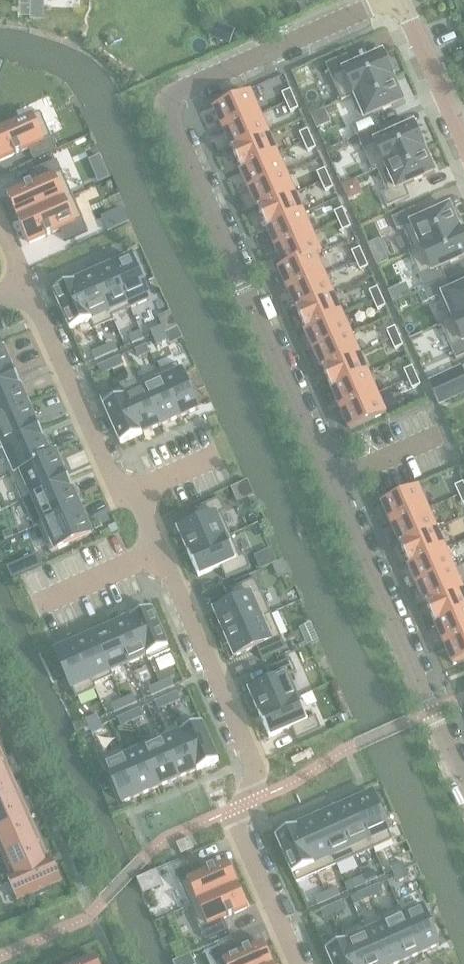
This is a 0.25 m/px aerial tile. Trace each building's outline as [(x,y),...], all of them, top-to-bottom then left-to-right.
[(30,21),(44,21),(44,0),(31,0),(30,21)] [(216,23),(210,38),(230,45),(236,30),(216,23)] [(347,56),(326,65),(342,101),(393,78),(383,54),(352,68),(347,56)] [(393,78),(342,101),(342,102),(349,98),(359,121),(350,124),(356,138),(379,128),(374,116),(403,102),(401,98),(402,98),(395,82),(394,82),(393,79),(393,78)] [(291,90),(282,94),(287,103),(295,100),(291,90)] [(215,110),(224,131),(260,115),(251,94),(215,110)] [(295,100),(287,103),(291,113),(299,109),(295,100)] [(0,131),(0,162),(14,156),(15,157),(16,156),(23,153),(22,152),(29,149),(34,161),(57,150),(41,113),(0,131)] [(260,115),(224,131),(233,151),(269,135),(260,115)] [(379,128),(356,138),(357,139),(358,138),(373,172),(424,149),(414,125),(384,139),(379,128)] [(300,134),(304,143),(312,139),(308,130),(300,134)] [(269,135),(233,151),(241,170),(277,155),(269,135)] [(312,139),(304,143),(308,153),(317,149),(312,139)] [(424,149),(373,172),(373,173),(381,169),(391,192),(382,196),(387,208),(410,198),(405,187),(435,173),(433,169),(427,153),(426,153),(425,150),(424,149)] [(277,155),(241,170),(250,190),(286,174),(277,155)] [(26,188),(9,196),(20,220),(73,196),(57,161),(34,171),(39,182),(32,185),(32,184),(25,187),(26,188)] [(317,174),(321,182),(330,179),(325,170),(317,174)] [(286,174),(250,190),(259,210),(295,194),(286,174)] [(330,179),(321,182),(325,192),(334,188),(330,179)] [(295,194),(259,210),(267,230),(303,214),(295,194)] [(73,196),(20,220),(30,244),(47,236),(47,238),(54,235),(54,233),(60,231),(65,242),(88,232),(73,196)] [(101,217),(108,232),(130,223),(124,207),(101,217)] [(415,209),(392,219),(398,232),(406,228),(416,250),(410,252),(411,253),(461,231),(460,230),(460,231),(459,228),(459,227),(452,212),(450,208),(420,221),(415,209)] [(334,213),(338,222),(347,218),(343,209),(334,213)] [(303,214),(267,230),(276,249),(312,234),(303,214)] [(347,218),(338,222),(343,231),(351,228),(347,218)] [(411,253),(426,288),(424,288),(425,289),(446,280),(441,269),(463,258),(463,239),(461,231),(411,253)] [(312,234),(276,249),(285,268),(279,271),(280,271),(321,253),(312,234)] [(352,253),(356,262),(364,258),(360,249),(352,253)] [(321,253),(280,271),(288,291),(324,275),(316,257),(321,254),(321,253)] [(132,258),(112,267),(130,309),(150,301),(132,258)] [(364,258),(356,262),(360,271),(369,267),(364,258)] [(112,267),(93,275),(114,322),(115,322),(113,317),(130,309),(112,267)] [(75,282),(74,283),(95,330),(114,322),(93,275),(76,283),(75,282)] [(324,275),(288,291),(297,311),(333,295),(324,275)] [(425,289),(430,301),(439,296),(450,321),(463,315),(463,286),(451,292),(446,280),(425,289)] [(74,283),(54,292),(71,331),(90,322),(94,331),(95,330),(74,283)] [(369,292),(373,301),(382,297),(378,288),(369,292)] [(430,301),(425,290),(418,293),(423,304),(430,301)] [(333,295),(297,311),(306,331),(342,315),(333,295)] [(382,297),(373,301),(378,311),(386,307),(382,297)] [(342,315),(306,331),(315,351),(351,335),(342,315)] [(441,325),(451,348),(456,361),(463,357),(463,315),(450,321),(447,322),(441,325)] [(162,326),(151,331),(154,339),(165,334),(162,326)] [(387,331),(391,340),(399,337),(395,328),(387,331)] [(141,332),(130,337),(133,344),(144,339),(141,332)] [(165,334),(154,339),(157,346),(168,341),(165,334)] [(351,335),(315,351),(323,370),(359,354),(351,335)] [(399,337),(391,340),(395,350),(404,346),(399,337)] [(114,343),(103,348),(107,356),(118,351),(114,343)] [(147,346),(136,351),(139,358),(150,353),(147,346)] [(103,348),(92,353),(96,361),(107,356),(103,348)] [(0,353),(0,385),(17,378),(14,369),(13,369),(5,351),(0,353)] [(359,354),(323,370),(332,390),(368,374),(359,354)] [(121,357),(109,362),(113,370),(124,365),(121,357)] [(109,362),(98,367),(102,375),(113,370),(109,362)] [(178,363),(158,372),(178,418),(198,410),(178,363)] [(405,371),(409,380),(417,376),(413,367),(405,371)] [(158,372),(140,380),(160,426),(178,418),(158,372)] [(368,374),(332,390),(341,410),(377,394),(368,374)] [(417,376),(409,380),(413,389),(421,386),(417,376)] [(0,385),(0,417),(28,404),(21,387),(17,378),(0,385)] [(429,382),(438,403),(463,392),(463,382),(446,390),(440,378),(429,382)] [(122,388),(121,388),(142,435),(143,435),(142,434),(160,426),(140,380),(139,381),(141,385),(124,392),(122,388)] [(121,388),(100,398),(121,444),(142,435),(121,388)] [(377,394),(341,410),(350,430),(386,415),(377,394)] [(0,417),(0,448),(40,430),(37,422),(36,422),(28,404),(0,417)] [(0,448),(0,450),(3,448),(14,473),(10,475),(57,455),(57,454),(51,457),(44,440),(45,440),(40,430),(0,448)] [(57,455),(10,475),(22,501),(69,481),(65,472),(65,473),(57,455)] [(69,481),(22,501),(34,528),(80,508),(73,490),(69,481)] [(460,496),(463,494),(463,483),(455,486),(460,496)] [(383,505),(392,525),(428,510),(419,489),(383,505)] [(200,522),(179,532),(188,554),(188,555),(231,536),(222,514),(226,512),(220,499),(195,510),(200,522)] [(80,508),(34,528),(34,529),(38,527),(50,553),(92,535),(80,508)] [(428,510),(392,525),(401,545),(436,529),(428,510)] [(116,524),(108,527),(111,534),(119,531),(116,524)] [(15,528),(4,533),(7,541),(19,536),(15,528)] [(436,529),(401,545),(409,565),(445,549),(436,529)] [(231,536),(188,555),(198,577),(221,567),(226,580),(251,568),(245,555),(241,557),(231,536)] [(445,549),(409,565),(418,585),(454,569),(445,549)] [(28,561),(17,566),(20,574),(31,569),(28,561)] [(454,569),(418,585),(427,605),(463,589),(454,569)] [(236,602),(214,612),(220,625),(216,627),(221,636),(271,614),(256,578),(231,590),(236,602)] [(427,605),(435,624),(463,612),(463,592),(463,589),(427,605)] [(152,609),(131,619),(150,661),(170,652),(152,609)] [(435,624),(444,644),(463,635),(463,612),(435,624)] [(271,614),(221,636),(225,646),(229,644),(235,657),(257,648),(262,660),(287,649),(271,614)] [(130,619),(113,627),(129,665),(148,657),(149,661),(150,661),(131,619),(130,619)] [(113,627),(94,635),(113,677),(114,677),(112,672),(129,665),(113,627)] [(94,635),(76,643),(96,690),(97,690),(95,685),(113,677),(94,635)] [(444,644),(453,665),(463,660),(463,635),(444,644)] [(76,643),(56,652),(76,699),(96,690),(76,643)] [(250,692),(259,714),(260,715),(298,698),(288,677),(297,673),(291,659),(266,670),(272,683),(250,692)] [(171,679),(160,684),(163,692),(174,687),(171,679)] [(160,684),(149,689),(152,696),(163,692),(160,684)] [(177,693),(166,698),(169,705),(180,700),(177,693)] [(134,696),(123,701),(126,708),(137,703),(134,696)] [(166,698),(155,703),(158,710),(169,705),(166,698)] [(322,730),(316,716),(308,720),(298,698),(260,715),(270,738),(292,728),(297,741),(322,730)] [(126,708),(123,701),(112,705),(115,713),(126,708)] [(132,722),(143,717),(140,709),(129,714),(132,722)] [(118,719),(121,727),(132,722),(129,714),(118,719)] [(97,715),(86,720),(90,728),(101,723),(97,715)] [(339,718),(331,722),(335,730),(343,726),(350,723),(347,715),(339,718)] [(101,723),(90,728),(93,735),(104,730),(101,723)] [(202,723),(181,733),(198,771),(219,762),(202,723)] [(180,733),(163,741),(179,779),(197,771),(198,771),(181,733),(180,733)] [(163,741),(144,749),(161,787),(179,779),(163,741)] [(123,748),(122,749),(143,795),(161,787),(144,749),(127,757),(123,748)] [(122,749),(102,757),(123,804),(143,795),(122,749)] [(0,756),(0,781),(11,776),(8,770),(11,769),(4,754),(0,756)] [(0,781),(0,807),(23,796),(18,785),(15,786),(11,776),(0,781)] [(372,794),(353,803),(374,849),(393,841),(372,794)] [(0,807),(0,831),(29,818),(27,812),(29,811),(23,796),(0,807)] [(353,803),(334,811),(355,858),(374,849),(353,803)] [(334,811),(316,819),(336,866),(355,858),(334,811)] [(0,831),(0,851),(2,856),(41,838),(36,827),(34,828),(29,818),(0,831)] [(298,827),(297,827),(318,874),(336,866),(316,819),(298,827)] [(297,827),(276,836),(297,883),(318,874),(297,827)] [(41,838),(2,856),(12,877),(48,860),(45,853),(48,852),(41,838)] [(190,838),(177,844),(181,855),(194,849),(190,838)] [(12,877),(9,878),(19,901),(33,894),(35,898),(48,892),(47,888),(61,882),(55,869),(52,870),(48,860),(12,877)] [(198,862),(175,872),(190,907),(237,886),(227,863),(215,868),(214,867),(207,870),(208,871),(204,873),(198,862)] [(392,868),(395,875),(406,870),(403,863),(392,868)] [(409,878),(406,870),(395,875),(398,883),(409,878)] [(374,872),(363,877),(367,884),(378,879),(374,872)] [(145,876),(138,879),(145,894),(153,891),(145,876)] [(363,877),(352,882),(356,889),(367,884),(363,877)] [(383,892),(380,885),(369,890),(372,897),(383,892)] [(237,886),(190,907),(206,941),(229,931),(224,919),(228,917),(229,918),(235,915),(235,914),(247,909),(237,886)] [(337,888),(326,893),(329,901),(340,896),(337,888)] [(372,897),(369,890),(358,895),(361,902),(372,897)] [(329,901),(326,893),(315,898),(318,906),(329,901)] [(346,909),(343,901),(332,906),(335,914),(346,909)] [(400,908),(399,908),(420,955),(440,946),(421,904),(402,912),(400,908)] [(335,914),(332,906),(321,911),(324,919),(335,914)] [(399,908),(381,916),(402,963),(420,955),(399,908)] [(362,924),(380,963),(399,963),(402,963),(381,916),(380,917),(382,921),(365,929),(363,924),(362,924)] [(344,933),(357,963),(380,963),(362,924),(344,933)] [(327,950),(333,963),(357,963),(344,933),(343,933),(346,942),(327,950)] [(211,953),(216,963),(271,963),(262,944),(250,949),(250,948),(243,951),(244,952),(239,954),(234,942),(211,953)]
